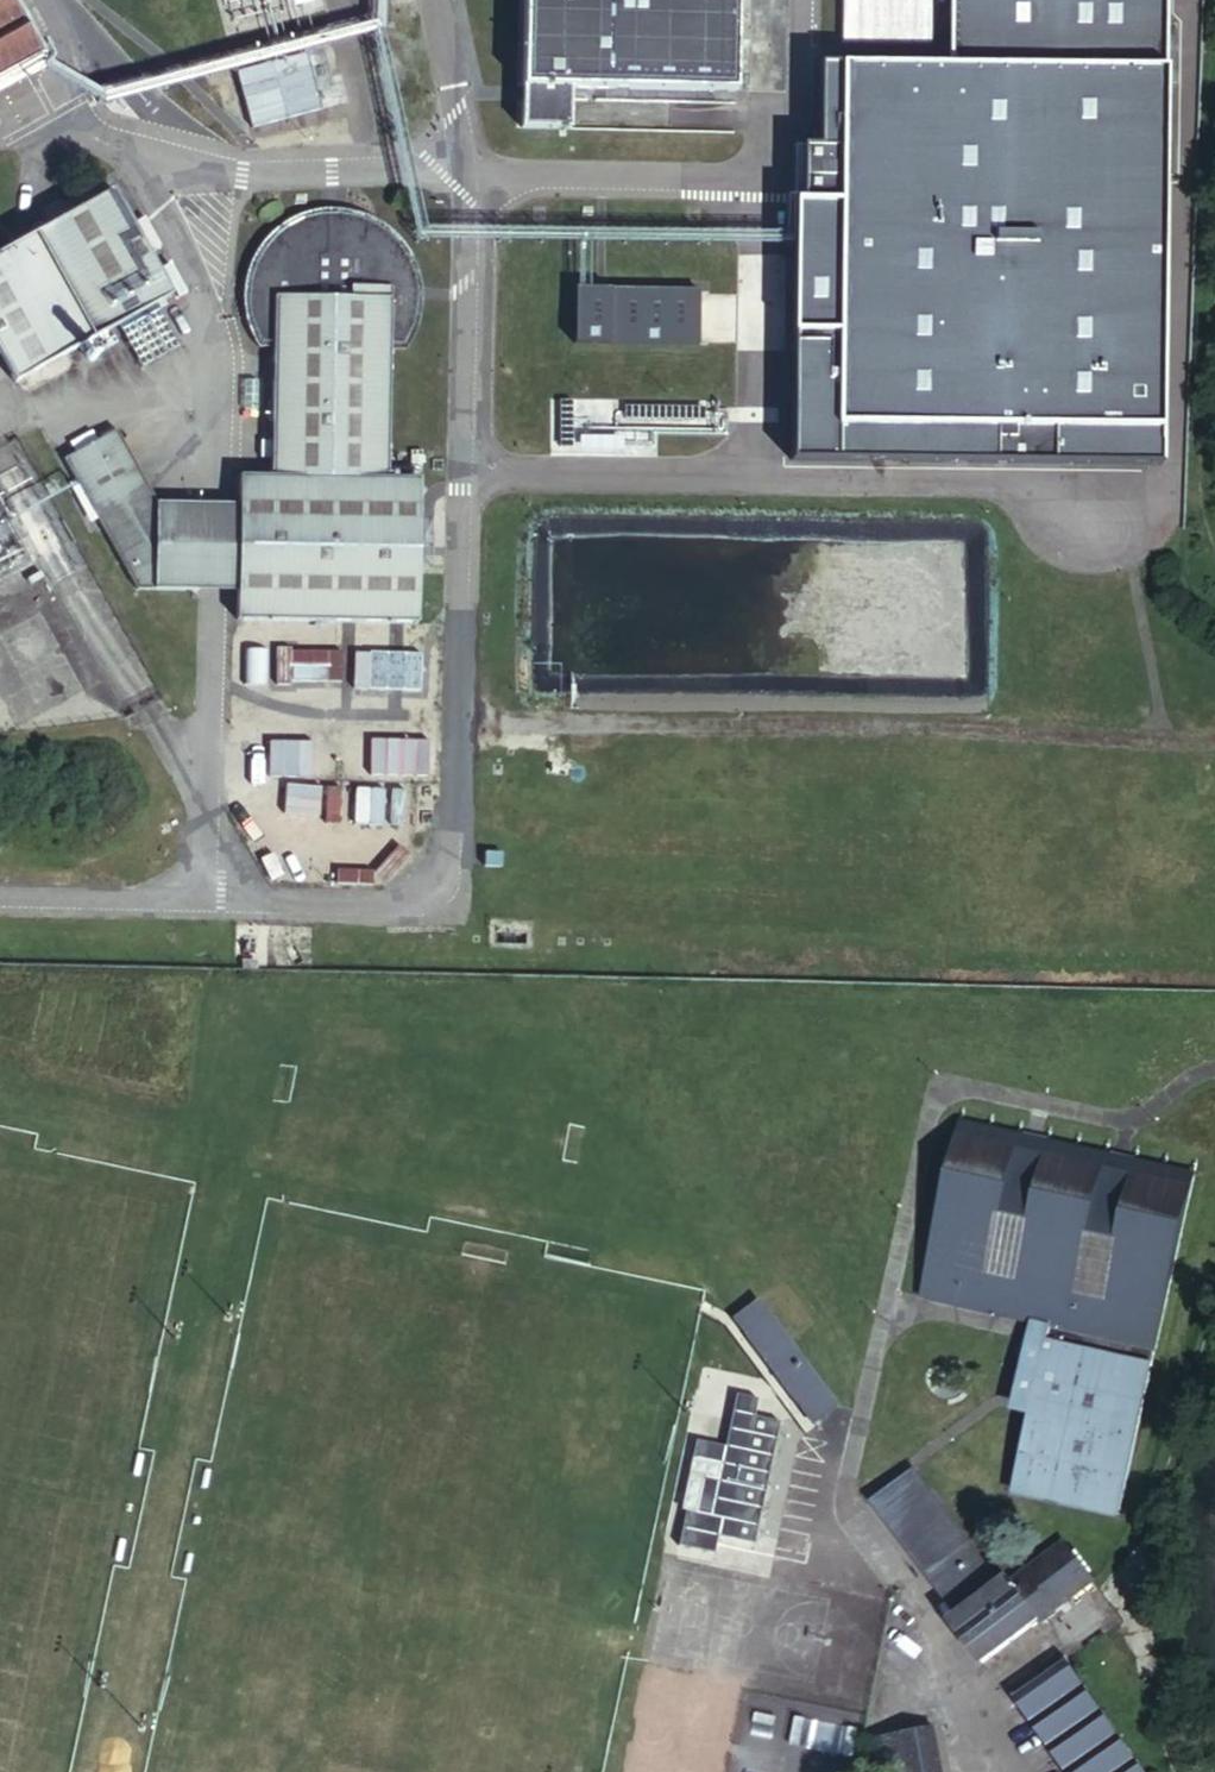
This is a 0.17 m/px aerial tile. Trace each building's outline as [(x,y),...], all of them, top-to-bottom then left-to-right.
[(34,71),(26,56),(36,51),(8,0),(0,0),(0,90),(34,71)] [(521,89),(570,91),(572,49),(735,56),(737,0),(525,0),(521,89)] [(1160,467),(1166,0),(948,0),(947,66),(818,64),(817,147),(801,147),(800,202),(793,202),(792,261),(787,260),(786,278),(792,278),(790,462),(1160,467)] [(0,247),(0,348),(16,377),(172,290),(114,184),(0,247)] [(388,475),(393,346),(406,347),(417,324),(422,305),(421,287),(417,268),(407,247),(381,219),(361,209),(330,204),(303,210),(277,227),(259,246),(248,276),(252,295),(246,297),(246,300),(251,318),(263,346),(275,347),(273,475),(241,474),(241,501),(208,502),(158,503),(117,430),(68,455),(137,585),(209,587),(240,588),(240,616),(419,620),(420,530),(419,528),(408,507),(407,490),(407,476),(388,475)] [(700,292),(575,291),(574,345),(699,346),(700,292)] [(408,507),(419,528),(420,477),(407,476),(407,490),(408,507)] [(341,678),(341,646),(291,647),(292,678),(341,678)] [(340,819),(383,822),(385,786),(342,783),(340,819)] [(488,846),(487,859),(504,861),(505,849),(488,846)] [(1009,1479),(1116,1502),(1151,1346),(1189,1177),(953,1125),(916,1293),(1044,1321),(1009,1479)] [(836,1394),(760,1292),(732,1310),(809,1413),(836,1394)] [(689,1514),(682,1548),(718,1555),(722,1538),(759,1545),(783,1424),(758,1419),(761,1401),(739,1397),(728,1449),(698,1443),(695,1461),(724,1467),(721,1483),(707,1480),(700,1516),(689,1514)] [(689,1514),(700,1516),(707,1480),(721,1483),(724,1467),(695,1461),(685,1513),(689,1514)] [(1087,1575),(1058,1535),(1020,1562),(1004,1574),(1002,1571),(994,1576),(908,1463),(866,1494),(869,1498),(893,1529),(897,1537),(940,1593),(955,1612),(948,1616),(975,1655),(1033,1614),(1035,1616),(1050,1605),(1048,1602),(1087,1575)] [(1114,1510),(1116,1502),(1009,1479),(1007,1485),(1114,1510)] [(1052,1649),(1005,1684),(1069,1771),(1142,1771),(1052,1649)] [(933,1723),(877,1733),(883,1771),(942,1771),(933,1723)]
